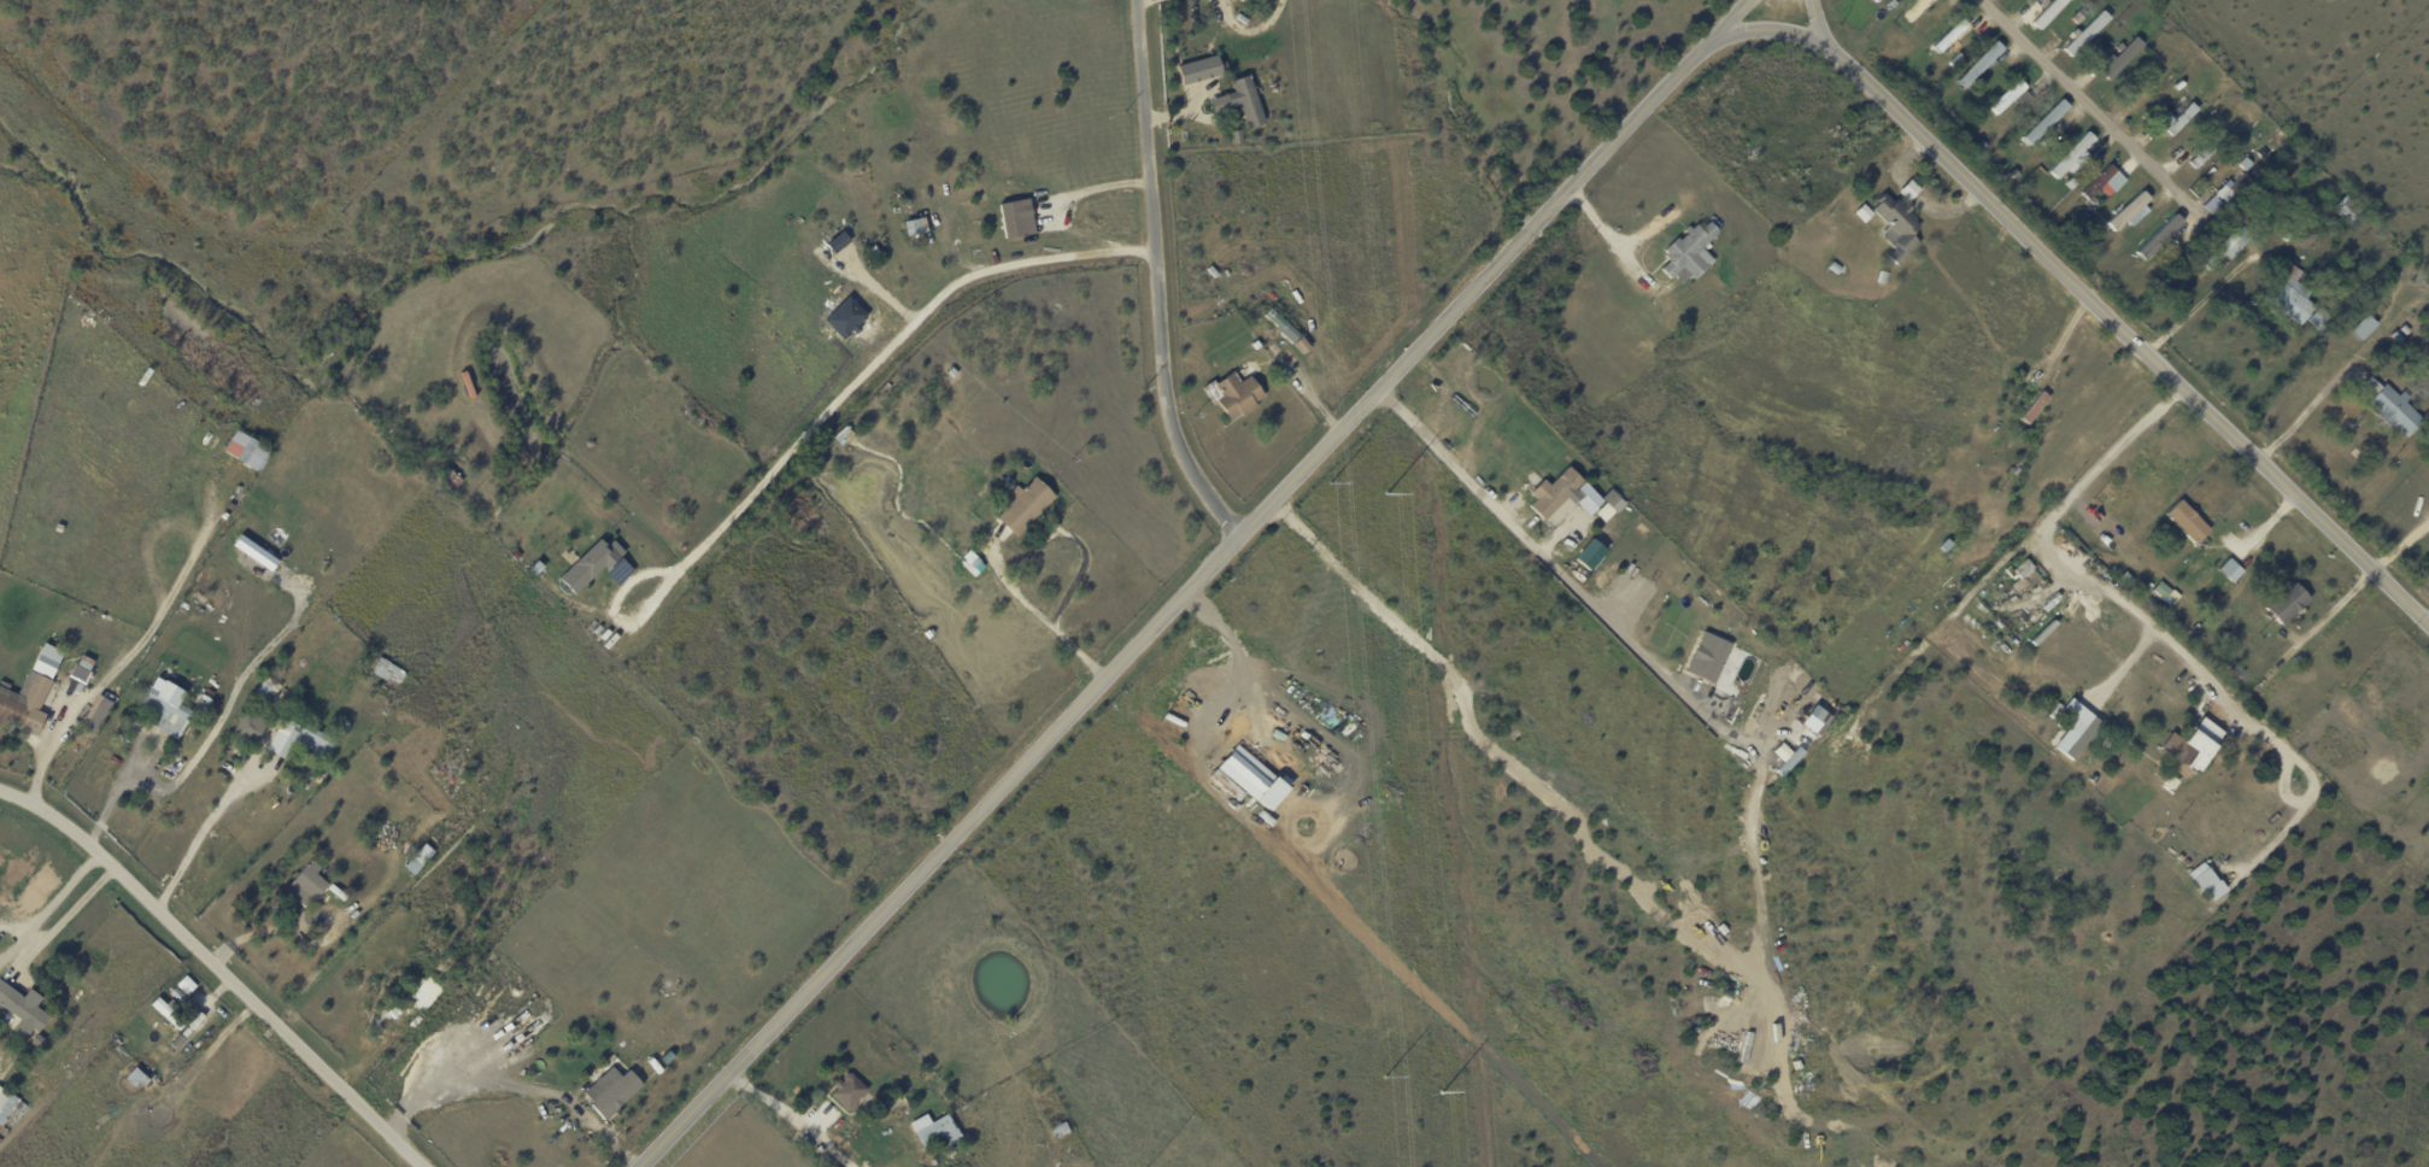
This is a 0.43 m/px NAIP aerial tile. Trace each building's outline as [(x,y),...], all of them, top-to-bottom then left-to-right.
[(1899,19),(1919,0),(1936,0),(1906,28),(1899,19)] [(2035,20),(2055,0),(2071,0),(2043,29),(2035,20)] [(2065,49),(2076,37),(2071,33),(2076,28),(2081,33),(2104,10),(2112,18),(2072,57),(2065,49)] [(1925,49),(1966,12),(1975,20),(1965,29),(1969,34),(1962,40),(1958,35),(1934,58),(1925,49)] [(2076,23),(2071,18),(2078,12),(2085,19),(2078,25),(2076,23)] [(2104,74),(2137,39),(2145,46),(2111,81),(2104,74)] [(2005,49),(1966,89),(1958,81),(1996,41),(2005,49)] [(1210,59),(1214,74),(1193,80),(1189,64),(1210,59)] [(1255,89),(1267,124),(1248,131),(1239,106),(1233,109),(1228,96),(1236,93),(1232,83),(1250,76),(1255,89)] [(2026,92),(2034,99),(2022,109),(2014,100),(1999,116),(1990,107),(2020,80),(2029,88),(2025,90),(2026,92)] [(2182,104),(2188,99),(2192,102),(2185,107),(2182,104)] [(2160,136),(2193,101),(2201,109),(2167,143),(2160,136)] [(2060,121),(2067,129),(2065,131),(2063,129),(2055,137),(2046,128),(2026,145),(2020,139),(2049,110),(2060,121)] [(1961,115),(1966,111),(1971,116),(1966,121),(1961,115)] [(2213,128),(2218,123),(2223,128),(2218,133),(2213,128)] [(2265,129),(2273,123),(2278,129),(2269,136),(2265,129)] [(1232,133),(1243,131),(1244,145),(1233,146),(1232,133)] [(2193,162),(2222,131),(2229,137),(2199,168),(2193,162)] [(2096,140),(2059,180),(2050,171),(2089,133),(2096,140)] [(1978,146),(1985,140),(1990,146),(1983,151),(1978,146)] [(2231,206),(2228,203),(2226,205),(2225,204),(2214,215),(2206,206),(2217,195),(2216,194),(2220,189),(2220,190),(2226,184),(2231,189),(2235,184),(2230,180),(2242,168),(2240,165),(2247,157),(2255,165),(2247,174),(2255,182),(2231,206)] [(2118,170),(2118,171),(2117,172),(2126,181),(2116,193),(2114,193),(2110,198),(2101,189),(2090,200),(2083,193),(2111,164),(2118,170)] [(2011,174),(2017,169),(2020,174),(2016,178),(2011,174)] [(1920,192),(1911,201),(1901,192),(1913,180),(1923,189),(1920,192)] [(2150,201),(2143,191),(2105,220),(2112,230),(2150,201)] [(1873,210),(1879,204),(1878,201),(1885,193),(1895,203),(1897,199),(1906,206),(1907,204),(1913,210),(1911,212),(1918,219),(1917,221),(1922,227),(1914,235),(1922,242),(1900,266),(1889,257),(1896,250),(1882,235),(1890,227),(1873,210)] [(2349,195),(2371,215),(2358,230),(2336,210),(2349,195)] [(1001,204),(1021,200),(1027,236),(1007,240),(1001,204)] [(1859,211),(1866,204),(1876,213),(1866,223),(1856,213),(1859,211)] [(2131,225),(2148,212),(2145,206),(2127,219),(2131,225)] [(2184,223),(2145,262),(2136,253),(2176,215),(2184,223)] [(1703,250),(1698,254),(1711,266),(1697,280),(1685,266),(1673,278),(1664,269),(1672,260),(1667,256),(1668,254),(1666,251),(1680,237),(1683,240),(1690,234),(1686,230),(1691,225),(1694,229),(1698,224),(1703,229),(1712,221),(1721,231),(1703,250)] [(2205,264),(2242,224),(2255,236),(2233,259),(2226,254),(2211,271),(2205,264)] [(2284,239),(2289,231),(2294,236),(2289,242),(2284,239)] [(2179,254),(2187,248),(2190,252),(2184,259),(2179,254)] [(1835,262),(1844,269),(1840,275),(1830,269),(1835,262)] [(2281,318),(2272,312),(2277,306),(2266,298),(2275,287),(2272,285),(2289,263),(2305,274),(2298,282),(2312,294),(2307,299),(2317,306),(2302,326),(2292,317),(2288,323),(2281,318)] [(1881,283),(1883,271),(1890,272),(1888,285),(1881,283)] [(2311,319),(2323,307),(2335,319),(2322,332),(2311,319)] [(1277,312),(1290,323),(1284,330),(1271,318),(1277,312)] [(2353,332),(2371,313),(2381,324),(2363,342),(2353,332)] [(2407,324),(2413,332),(2407,336),(2401,329),(2407,324)] [(2392,335),(2398,330),(2406,339),(2400,345),(2392,335)] [(1296,332),(1299,335),(1295,341),(1290,336),(1296,332)] [(1304,336),(1313,347),(1304,354),(1295,345),(1304,336)] [(1254,377),(1266,397),(1256,403),(1260,407),(1245,417),(1243,414),(1232,421),(1219,401),(1215,404),(1204,388),(1215,381),(1218,383),(1234,371),(1242,382),(1252,375),(1254,377)] [(2372,396),(2381,385),(2369,376),(2361,387),(2372,396)] [(2396,426),(2394,428),(2381,416),(2383,412),(2372,401),(2389,385),(2401,395),(2406,391),(2417,401),(2412,406),(2427,421),(2411,438),(2396,426)] [(2052,397),(2030,423),(2022,417),(2023,416),(2018,414),(2023,409),(2026,412),(2044,391),(2052,397)] [(242,462),(225,452),(239,430),(270,450),(270,451),(274,452),(260,473),(257,470),(257,471),(242,462)] [(1544,520),(1531,506),(1571,467),(1585,482),(1547,522),(1544,520)] [(438,479),(451,492),(462,481),(449,468),(438,479)] [(1019,539),(997,517),(1003,510),(998,505),(1019,485),(1023,491),(1037,477),(1057,498),(1019,539)] [(1538,495),(1533,492),(1532,494),(1529,491),(1532,487),(1536,489),(1545,480),(1549,483),(1538,495)] [(1610,508),(1620,498),(1610,488),(1600,498),(1610,508)] [(2207,536),(2199,545),(2169,515),(2184,499),(2214,530),(2207,536)] [(63,530),(61,534),(54,532),(57,523),(64,526),(63,530)] [(230,547),(270,571),(277,559),(237,535),(230,547)] [(1589,571),(1605,549),(1589,537),(1573,560),(1589,571)] [(622,556),(608,570),(604,567),(576,596),(561,579),(600,539),(608,546),(614,540),(626,553),(622,556)] [(522,557),(517,561),(511,553),(516,549),(523,556),(522,557)] [(972,551),(982,562),(975,569),(966,558),(960,564),(952,557),(958,551),(964,557),(972,550),(972,551)] [(2020,579),(2033,568),(2025,558),(2012,570),(2020,579)] [(2233,558),(2241,567),(2229,579),(2220,570),(2231,558),(2233,558)] [(1985,570),(1981,564),(1985,559),(1991,564),(1985,570)] [(193,598),(187,593),(195,581),(201,585),(193,598)] [(2305,606),(2283,626),(2267,609),(2296,582),(2312,600),(2305,606)] [(2175,591),(2182,597),(2178,603),(2170,596),(2175,591)] [(189,605),(187,610),(180,605),(182,602),(189,605)] [(2225,633),(2235,633),(2235,643),(2230,641),(2230,646),(2223,645),(2224,633),(2225,633)] [(1715,687),(1696,678),(1714,639),(1733,647),(1715,687)] [(63,653),(42,643),(29,669),(49,680),(63,653)] [(1746,656),(1736,675),(1727,672),(1738,647),(1748,651),(1746,656)] [(77,652),(94,661),(93,663),(96,665),(90,676),(72,667),(75,664),(71,662),(69,665),(63,663),(70,650),(77,653),(77,652)] [(374,669),(381,657),(400,670),(397,678),(383,669),(379,678),(374,674),(375,670),(374,669)] [(6,731),(0,727),(0,686),(17,694),(29,670),(33,672),(39,661),(43,663),(53,668),(47,679),(53,682),(39,711),(46,715),(36,734),(10,722),(6,731)] [(2233,661),(2246,673),(2235,685),(2222,673),(2233,661)] [(280,685),(281,686),(268,705),(254,694),(268,676),(280,685)] [(1748,684),(1753,686),(1747,698),(1737,693),(1743,681),(1748,684)] [(168,734),(148,722),(152,715),(139,706),(151,686),(194,711),(183,731),(174,726),(169,734),(168,734)] [(111,702),(95,694),(78,727),(93,735),(111,702)] [(293,702),(288,709),(282,705),(287,698),(293,702)] [(2075,718),(2054,747),(2073,761),(2101,721),(2069,698),(2062,708),(2075,718)] [(1832,716),(1813,704),(1801,724),(1820,736),(1832,716)] [(266,721),(269,722),(259,737),(246,728),(251,722),(247,720),(252,711),(266,721)] [(195,712),(201,716),(199,721),(193,717),(195,712)] [(134,735),(141,721),(128,714),(121,728),(134,735)] [(288,715),(336,741),(325,761),(277,733),(287,714),(288,715)] [(479,722),(488,716),(492,722),(482,728),(479,722)] [(245,731),(253,734),(250,741),(241,737),(245,731)] [(2165,751),(2178,734),(2198,751),(2185,767),(2165,751)] [(1790,773),(1783,766),(1808,739),(1815,746),(1790,773)] [(1783,761),(1775,771),(1780,775),(1797,756),(1781,742),(1772,751),(1783,761)] [(1266,810),(1285,786),(1234,744),(1215,768),(1266,810)] [(405,867),(415,856),(424,864),(415,876),(405,867)] [(2226,892),(2204,861),(2189,872),(2210,903),(2226,892)] [(312,870),(329,885),(309,909),(287,891),(307,866),(312,870)] [(457,980),(462,974),(465,978),(459,983),(457,980)] [(198,987),(188,996),(177,985),(186,977),(198,987)] [(22,1021),(0,1005),(0,980),(1,979),(2,981),(51,1018),(39,1034),(33,1030),(25,1040),(13,1032),(22,1021)] [(176,987),(187,998),(181,1004),(170,995),(176,987)] [(186,1022),(187,1024),(180,1030),(152,1004),(159,997),(186,1022)] [(407,1014),(404,1016),(405,1018),(397,1025),(388,1014),(397,1007),(401,1013),(405,1010),(407,1014)] [(416,1022),(412,1018),(421,1011),(426,1016),(417,1024),(416,1022)] [(31,1042),(37,1034),(45,1042),(39,1049),(30,1043),(31,1042)] [(118,1034),(127,1042),(124,1044),(121,1042),(118,1043),(115,1039),(118,1034)] [(124,1078),(138,1092),(148,1081),(133,1068),(124,1078)] [(630,1074),(643,1087),(603,1122),(589,1108),(593,1106),(583,1096),(611,1069),(621,1079),(629,1072),(630,1074)] [(862,1098),(849,1113),(831,1096),(838,1090),(834,1086),(839,1080),(843,1084),(844,1083),(844,1077),(846,1075),(852,1075),(869,1091),(862,1098)] [(2,1126),(19,1101),(0,1088),(0,1125),(2,1126)] [(915,1133),(949,1114),(954,1122),(955,1122),(964,1139),(929,1159),(915,1133)] [(1072,1133),(1056,1139),(1052,1130),(1067,1122),(1072,1133)] [(945,1153),(952,1148),(957,1155),(949,1160),(945,1153)]
